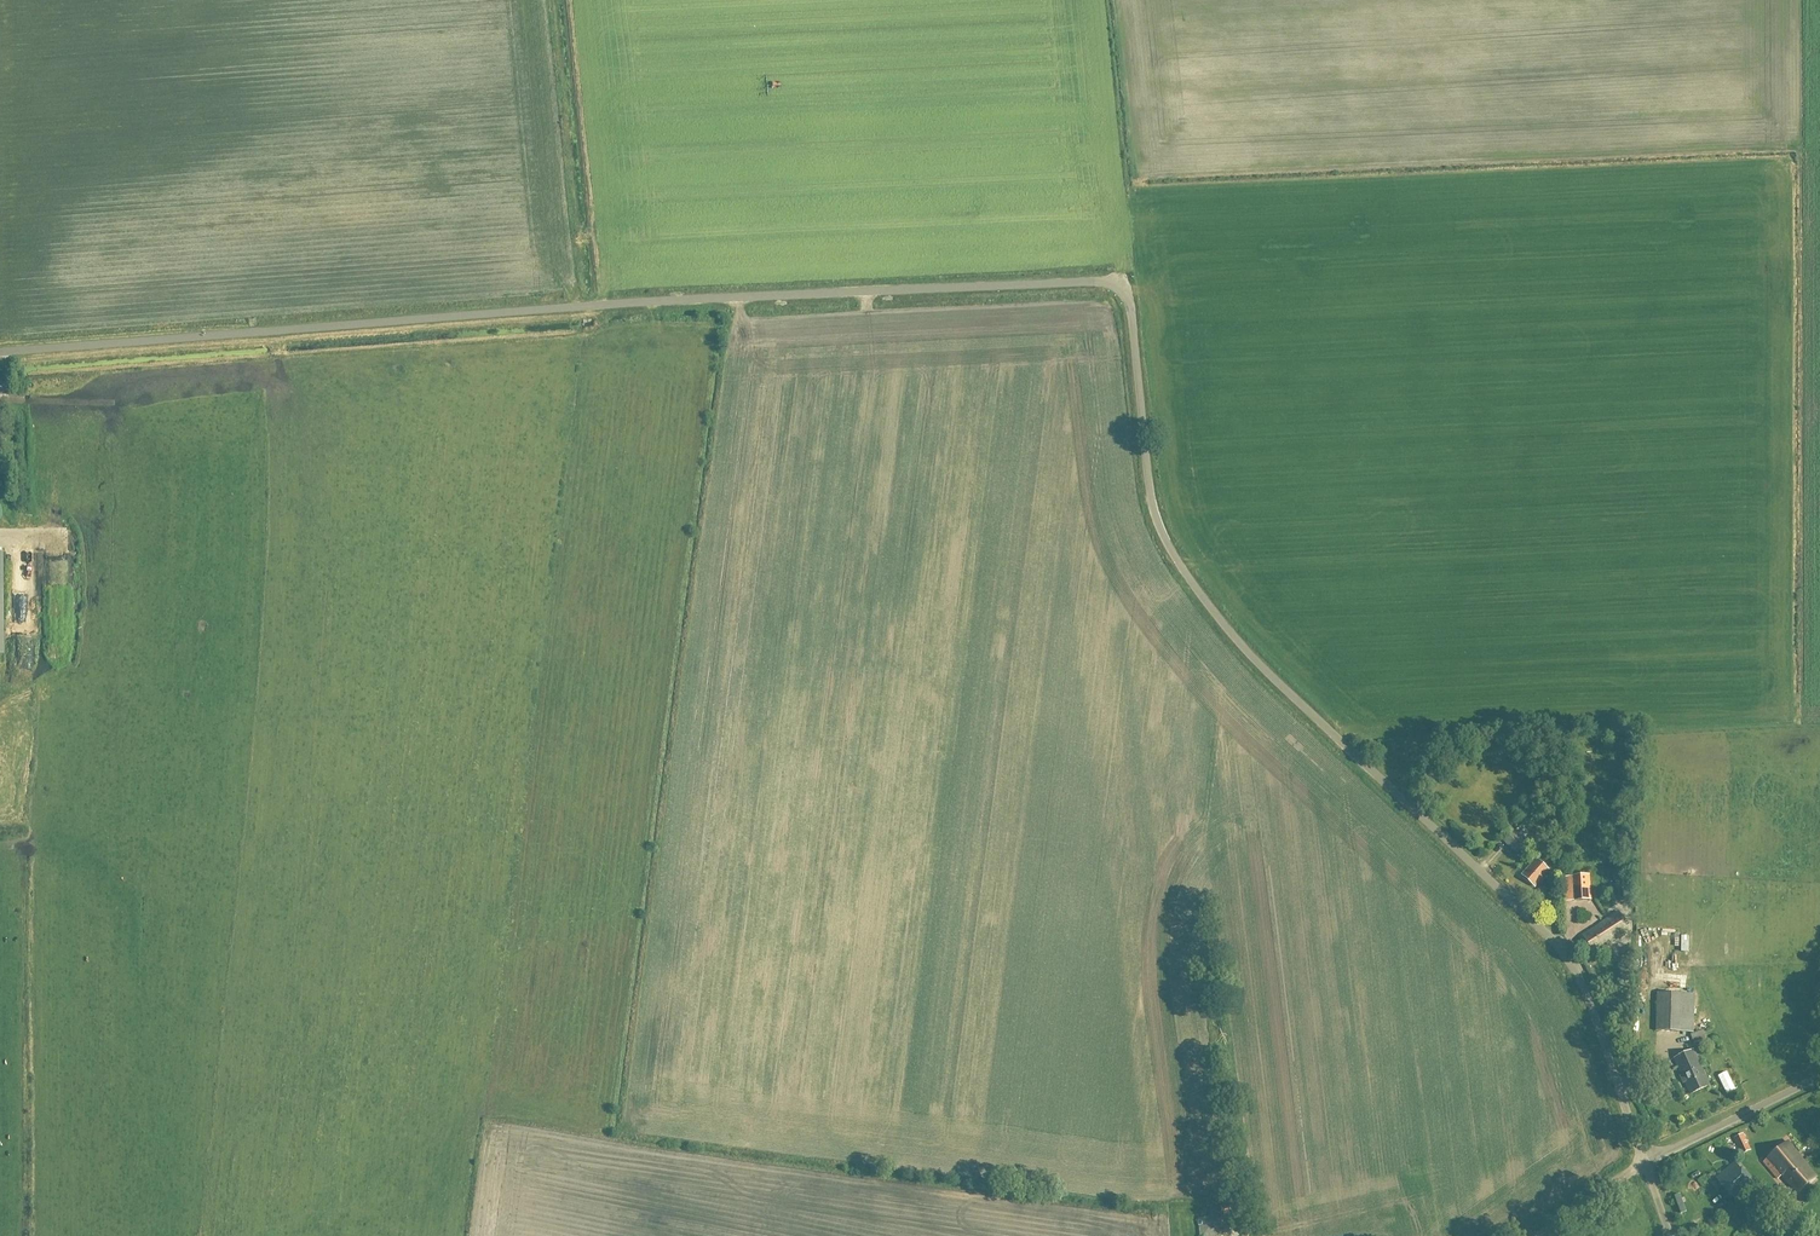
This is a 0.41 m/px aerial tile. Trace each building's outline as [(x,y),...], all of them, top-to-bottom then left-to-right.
[(15,589),(34,590),(35,560),(16,560),(15,589)] [(1524,826),(1518,831),(1526,839),(1531,833),(1524,826)] [(1528,844),(1510,827),(1499,838),(1518,855),(1528,844)] [(1556,873),(1557,863),(1550,857),(1546,861),(1537,853),(1528,864),(1531,867),(1522,877),(1535,888),(1547,874),(1550,877),(1553,877),(1556,873)] [(1573,902),(1591,900),(1589,875),(1571,877),(1573,902)] [(1607,946),(1625,934),(1630,931),(1619,913),(1583,936),(1593,951),(1606,943),(1607,946)] [(1693,1032),(1694,994),(1658,993),(1656,1031),(1693,1032)] [(1714,1005),(1705,1005),(1705,1015),(1714,1015),(1714,1005)] [(1695,1048),(1708,1043),(1703,1030),(1690,1035),(1695,1048)] [(1690,1095),(1710,1086),(1694,1050),(1674,1059),(1690,1095)] [(1794,1117),(1806,1107),(1801,1100),(1788,1110),(1794,1117)] [(1741,1155),(1751,1151),(1743,1134),(1734,1138),(1741,1155)] [(1797,1195),(1817,1178),(1786,1142),(1762,1163),(1777,1181),(1782,1177),(1797,1195)] [(1737,1205),(1756,1189),(1733,1163),(1715,1179),(1737,1205)] [(1221,1217),(1220,1206),(1208,1207),(1209,1218),(1198,1219),(1199,1235),(1221,1235),(1219,1217),(1221,1217)]
